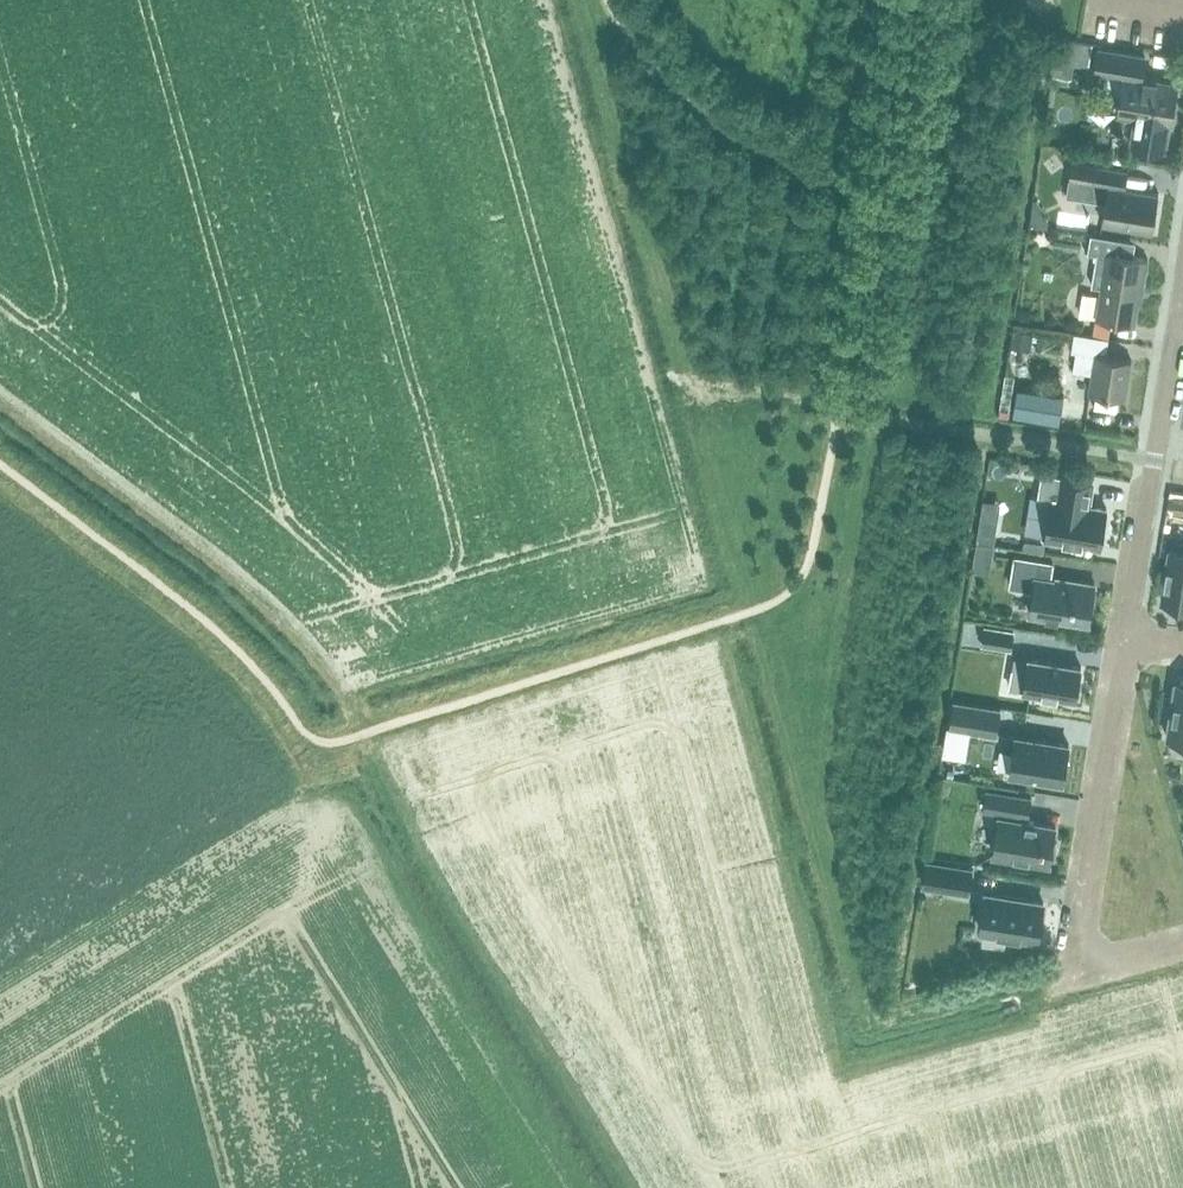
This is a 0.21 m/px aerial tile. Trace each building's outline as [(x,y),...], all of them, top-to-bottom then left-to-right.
[(1076,61),(1089,63),(1090,60),(1086,59),(1088,50),(1091,50),(1092,46),(1061,41),(1056,73),(1073,76),(1076,61)] [(1099,47),(1095,70),(1108,72),(1106,87),(1123,90),(1119,112),(1137,115),(1132,143),(1165,149),(1169,120),(1171,121),(1177,82),(1142,76),(1146,55),(1099,47)] [(1114,144),(1113,153),(1124,155),(1125,146),(1114,144)] [(1133,152),(1132,165),(1151,167),(1153,154),(1133,152)] [(1128,169),(1097,164),(1074,161),(1068,195),(1106,201),(1102,221),(1153,229),(1159,192),(1126,186),(1128,169)] [(1091,233),(1088,250),(1097,252),(1092,284),(1102,286),(1097,317),(1135,323),(1140,292),(1142,293),(1148,257),(1115,252),(1118,237),(1091,233)] [(1016,330),(1013,345),(1029,348),(1032,333),(1016,330)] [(1072,349),(1077,350),(1074,369),(1093,372),(1089,392),(1125,397),(1132,358),(1106,354),(1109,337),(1075,331),(1072,349)] [(1060,420),(1064,394),(1017,386),(1013,412),(1060,420)] [(1101,545),(1107,507),(1089,504),(1093,480),(1043,472),(1039,496),(1051,498),(1045,537),(1101,545)] [(1171,489),(1168,503),(1182,506),(1182,491),(1171,489)] [(981,519),(978,535),(994,538),(997,521),(981,519)] [(978,541),(976,556),(991,558),(993,544),(978,541)] [(1171,548),(1162,600),(1170,601),(1173,605),(1182,607),(1182,550),(1171,548)] [(1065,579),(1055,578),(1051,577),(1053,560),(1015,554),(1010,585),(1034,589),(1030,612),(1089,622),(1095,582),(1065,577),(1065,579)] [(986,624),(983,642),(1011,646),(1014,629),(986,624)] [(1014,654),(1012,666),(1027,669),(1024,689),(1040,692),(1039,696),(1057,699),(1058,695),(1076,698),(1081,665),(1014,654)] [(1167,735),(1182,738),(1182,679),(1181,679),(1181,682),(1176,681),(1167,735)] [(954,699),(949,725),(997,733),(1001,707),(954,699)] [(1016,734),(1010,771),(1063,780),(1069,742),(1016,734)] [(1170,767),(1169,777),(1181,778),(1182,768),(1170,767)] [(1056,823),(1022,818),(1023,813),(1028,814),(1031,795),(986,788),(983,806),(1000,809),(993,852),(1050,861),(1051,856),(1055,857),(1057,841),(1053,840),(1056,823)] [(924,883),(969,890),(972,867),(927,860),(924,883)] [(1038,938),(1044,901),(987,892),(981,929),(986,929),(984,941),(1004,944),(1006,932),(1038,938)]
